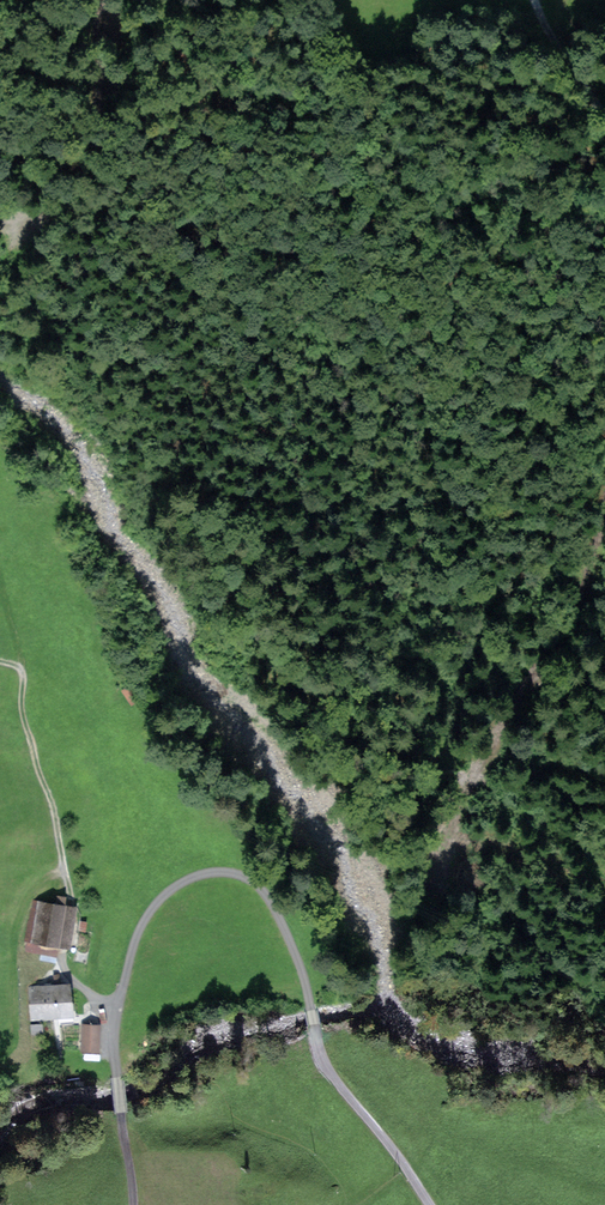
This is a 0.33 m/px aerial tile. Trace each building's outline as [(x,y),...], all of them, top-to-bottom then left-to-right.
[(67,908),(38,902),(31,941),(60,947),(67,908)] [(70,984),(28,987),(31,1021),(73,1018),(70,984)] [(100,1025),(81,1024),(81,1052),(99,1053),(100,1025)] [(31,1026),(32,1034),(42,1033),(41,1025),(31,1026)]
